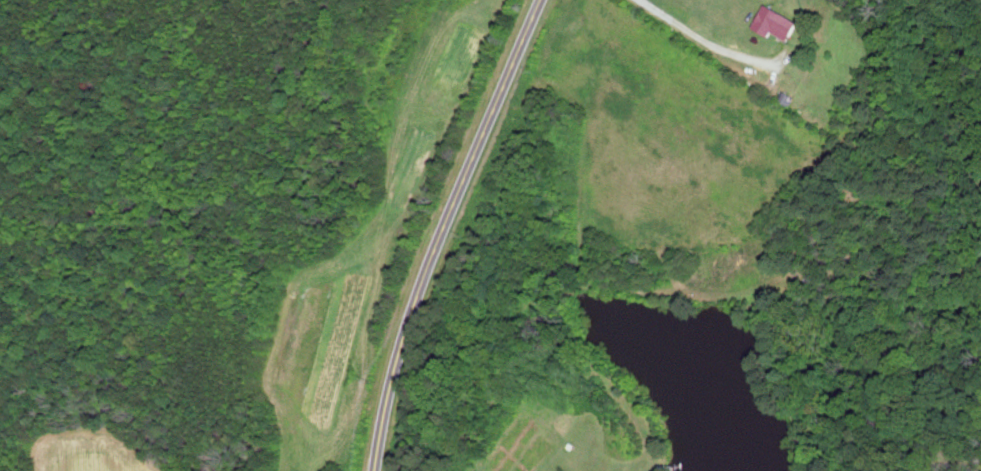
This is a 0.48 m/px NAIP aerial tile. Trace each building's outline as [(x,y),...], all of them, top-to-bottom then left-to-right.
[(774,31),(793,40),(802,20),(767,3),(755,27),(773,35),(774,31)]
